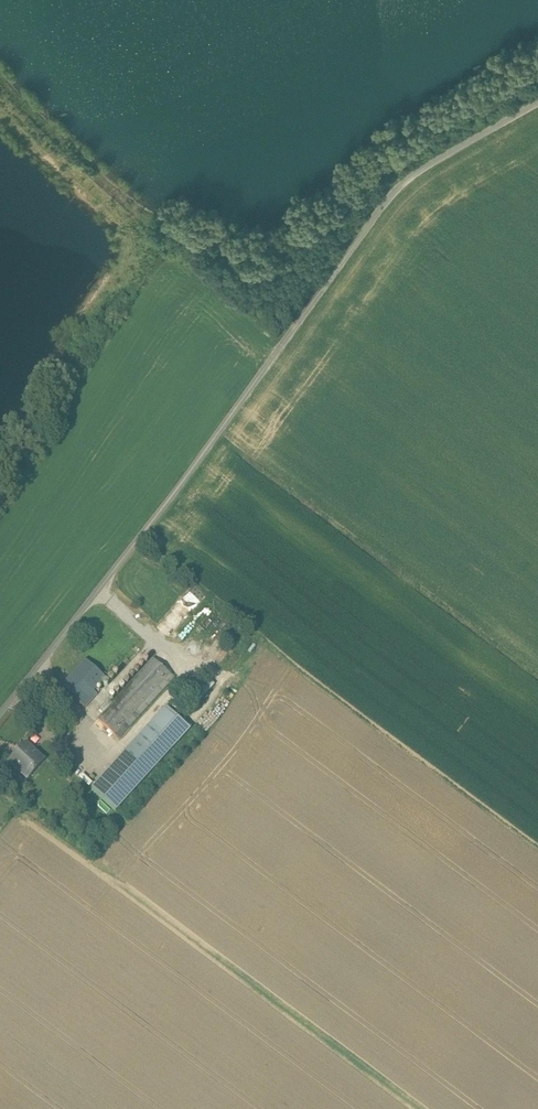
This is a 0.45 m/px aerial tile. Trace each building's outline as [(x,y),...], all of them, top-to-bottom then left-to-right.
[(102,715),(97,720),(115,736),(120,730),(125,725),(171,675),(153,659),(111,704),(102,715)] [(106,678),(85,660),(74,673),(94,691),(106,678)] [(94,691),(74,673),(61,686),(81,704),(93,692),(94,691)] [(194,692),(201,698),(213,683),(207,677),(194,692)] [(93,692),(81,704),(86,708),(97,696),(93,692)] [(111,694),(107,699),(111,702),(115,698),(111,694)] [(98,711),(102,715),(111,704),(108,701),(98,711)] [(166,707),(91,789),(115,811),(190,729),(166,707)] [(125,725),(120,730),(125,734),(129,729),(125,725)] [(32,752),(25,745),(26,743),(25,743),(8,762),(9,762),(11,761),(17,767),(16,769),(27,779),(44,760),(34,751),(32,752)]
